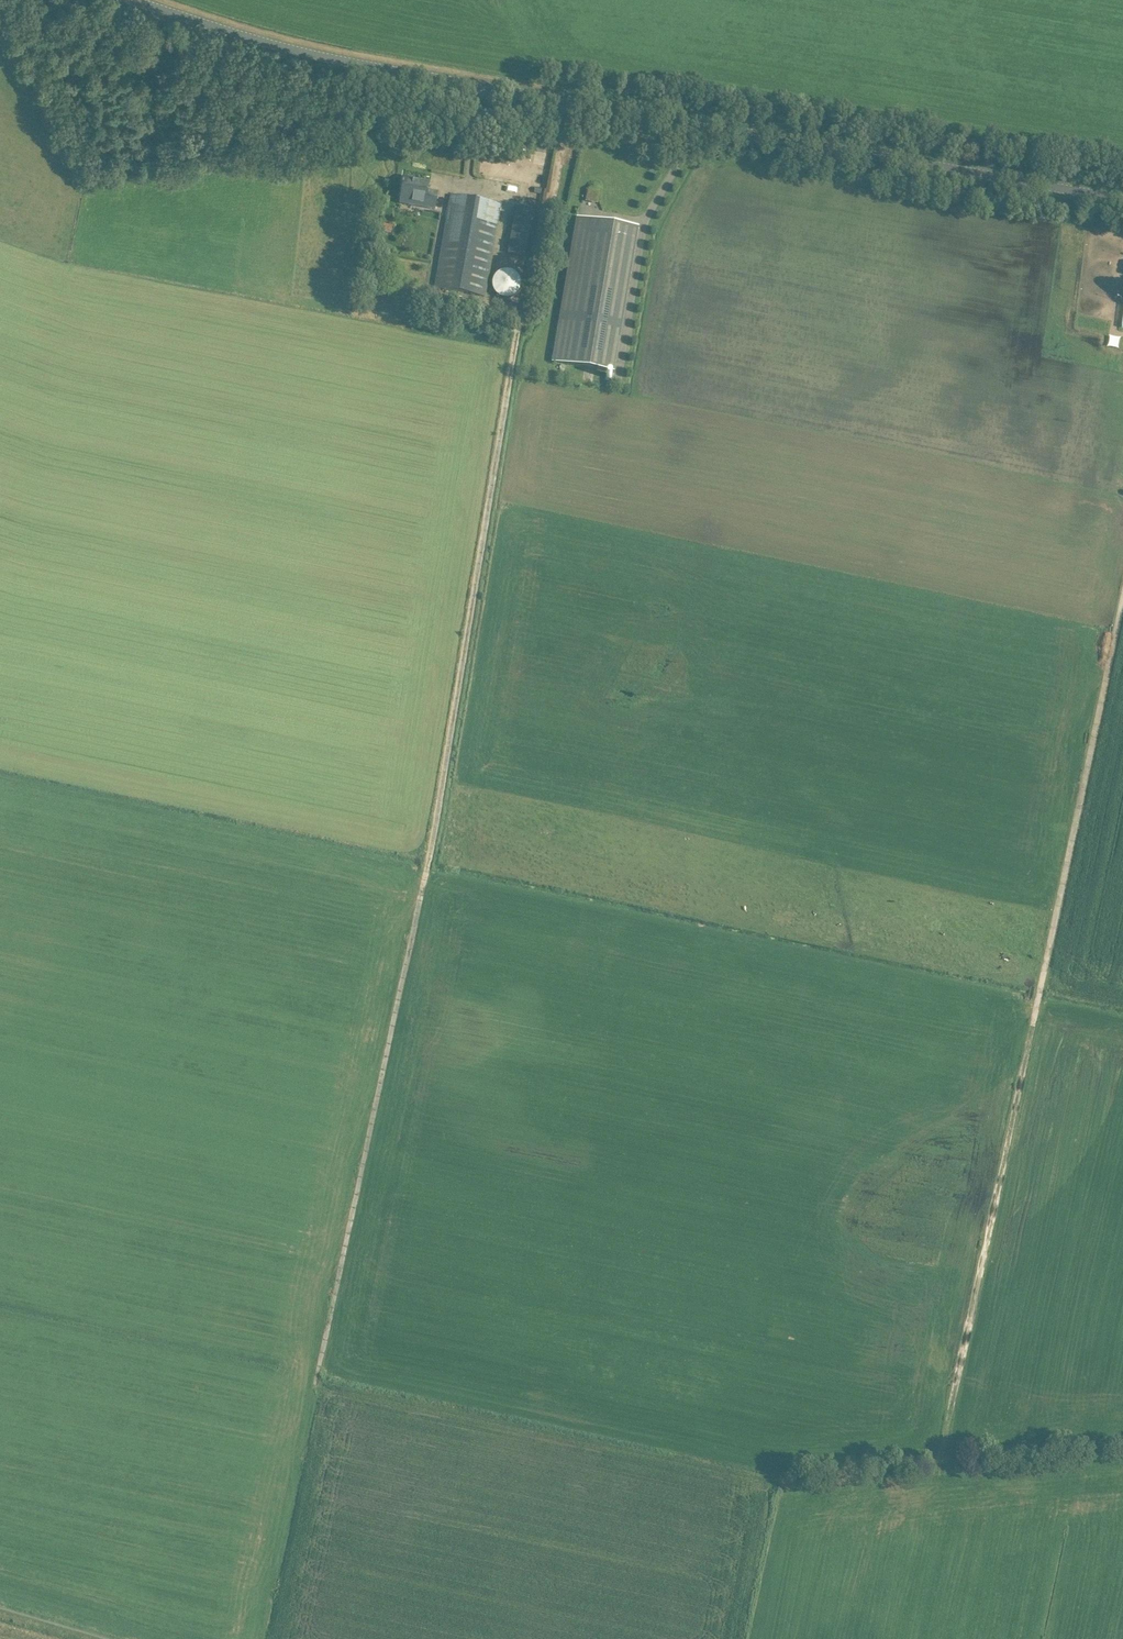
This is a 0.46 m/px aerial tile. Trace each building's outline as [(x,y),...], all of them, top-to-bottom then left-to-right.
[(403,185),(401,197),(410,199),(409,204),(418,206),(419,200),(425,201),(424,207),(435,209),(438,193),(428,191),(429,183),(419,182),(419,183),(414,182),(414,179),(405,177),(404,183),(403,183),(402,185),(403,185)] [(588,186),(586,200),(599,203),(602,188),(588,186)] [(435,288),(474,295),(485,297),(501,204),(451,195),(435,288)] [(517,207),(508,254),(524,256),(532,210),(517,207)] [(553,362),(614,373),(639,228),(577,217),(553,362)] [(377,221),(375,229),(383,231),(385,223),(377,221)] [(501,297),(507,298),(512,297),(517,294),(520,289),(520,283),(519,278),(516,274),(511,271),(506,270),(501,271),(496,274),(493,279),(492,284),(493,290),(497,294),(501,297)]
